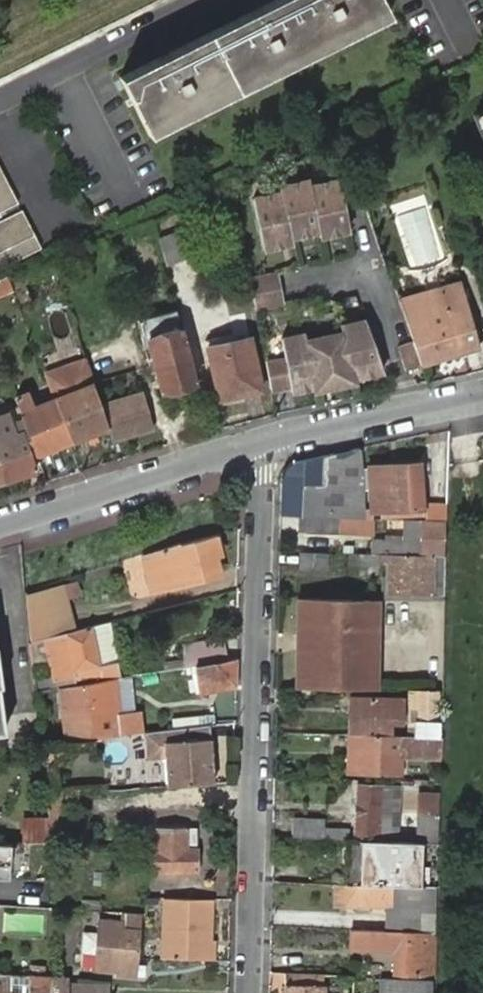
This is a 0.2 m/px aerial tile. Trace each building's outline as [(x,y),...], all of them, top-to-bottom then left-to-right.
[(384,8),(379,0),(269,0),(117,76),(142,128),(384,8)] [(386,15),(384,8),(142,128),(145,134),(386,15)] [(480,120),(482,119),(482,113),(471,119),(482,151),(482,129),(480,120)] [(15,202),(0,171),(0,209),(15,202)] [(302,180),(273,187),(275,192),(285,236),(313,230),(303,186),(302,180)] [(331,181),(303,186),(313,230),(315,236),(343,230),(334,188),(331,181)] [(275,192),(245,199),(257,248),(286,241),(285,236),(275,192)] [(38,247),(18,208),(0,217),(0,265),(38,247)] [(156,237),(163,264),(190,258),(183,231),(156,237)] [(273,275),(245,281),(252,309),(278,304),(273,275)] [(407,311),(423,368),(482,351),(464,284),(444,289),(447,299),(407,311)] [(447,299),(444,289),(403,301),(407,311),(447,299)] [(153,364),(184,356),(172,310),(141,318),(153,364)] [(363,324),(339,329),(340,334),(343,334),(352,381),(379,373),(363,324)] [(352,381),(343,334),(340,334),(305,342),(315,388),(352,381)] [(206,346),(217,399),(261,390),(250,337),(206,346)] [(282,359),(263,363),(269,390),(288,385),(289,394),(314,389),(303,337),(278,342),(282,359)] [(47,367),(72,442),(106,429),(80,356),(47,367)] [(192,385),(184,356),(153,364),(160,393),(192,385)] [(36,455),(69,444),(54,399),(33,408),(28,392),(14,397),(16,403),(23,420),(36,455)] [(152,428),(142,393),(100,405),(113,439),(152,428)] [(16,403),(0,409),(0,428),(23,420),(16,403)] [(36,455),(23,420),(0,428),(0,475),(2,481),(34,470),(30,458),(36,455)] [(281,476),(280,518),(299,518),(336,519),(353,520),(365,520),(363,486),(358,448),(292,462),(281,476)] [(382,513),(423,509),(419,467),(372,472),(374,507),(382,505),(382,513)] [(446,522),(447,504),(427,503),(426,522),(446,522)] [(336,519),(299,518),(300,536),(337,536),(336,519)] [(336,519),(337,536),(352,536),(353,520),(336,519)] [(426,522),(406,521),(406,542),(370,542),(370,556),(445,558),(446,522),(426,522)] [(180,544),(141,557),(149,591),(216,576),(212,556),(216,555),(212,535),(180,544)] [(326,555),(299,554),(299,568),(325,568),(326,555)] [(369,594),(369,600),(377,600),(444,602),(445,558),(370,556),(349,556),(349,566),(370,567),(370,564),(381,565),(381,582),(388,583),(388,595),(377,594),(369,594)] [(377,582),(377,594),(388,595),(388,583),(381,582),(377,582)] [(26,640),(62,631),(54,598),(21,602),(26,640)] [(369,600),(299,598),(297,627),(323,628),(322,662),(296,662),(295,689),(375,691),(377,600),(369,600)] [(105,621),(89,625),(98,663),(113,660),(105,621)] [(62,631),(26,640),(34,690),(63,685),(108,678),(117,677),(113,660),(98,663),(89,625),(62,631)] [(323,628),(297,627),(296,662),(322,662),(323,628)] [(192,665),(225,660),(222,638),(181,644),(183,666),(192,665)] [(233,684),(234,658),(225,660),(192,665),(198,690),(233,684)] [(117,677),(108,678),(112,714),(128,712),(126,685),(116,686),(117,677)] [(69,739),(136,732),(139,732),(136,712),(128,712),(112,714),(108,678),(63,685),(69,739)] [(438,692),(409,692),(409,704),(412,704),(412,711),(418,711),(417,737),(441,738),(441,714),(438,714),(438,692)] [(349,700),(347,735),(349,735),(390,736),(391,723),(402,723),(403,701),(349,700)] [(412,704),(409,704),(409,737),(417,737),(418,711),(412,711),(412,704)] [(200,738),(201,726),(154,730),(152,787),(204,784),(204,767),(201,767),(201,758),(205,757),(205,738),(200,738)] [(390,736),(349,735),(348,774),(397,775),(397,759),(440,761),(441,738),(417,737),(409,737),(390,736)] [(419,784),(418,842),(434,842),(435,785),(419,784)] [(394,836),(395,786),(356,785),(354,835),(394,836)] [(47,820),(47,836),(64,836),(64,806),(76,805),(76,791),(48,793),(47,820)] [(150,823),(140,823),(140,834),(150,834),(149,869),(192,871),(192,831),(182,831),(182,807),(151,806),(150,823)] [(140,806),(140,823),(150,823),(151,806),(140,806)] [(290,819),(290,839),(322,840),(323,819),(290,819)] [(22,839),(47,839),(47,836),(47,820),(19,820),(19,839),(22,839)] [(347,830),(323,829),(322,840),(347,840),(347,830)] [(437,888),(438,843),(434,842),(418,842),(345,841),(346,846),(350,846),(350,852),(345,852),(345,886),(352,886),(437,888)] [(0,843),(0,880),(9,880),(11,844),(0,843)] [(434,931),(436,931),(437,888),(352,886),(345,886),(331,886),(331,902),(351,905),(386,907),(385,930),(434,931)] [(205,942),(206,901),(160,899),(158,960),(204,961),(205,942)] [(130,978),(137,914),(118,913),(116,926),(95,923),(90,970),(113,972),(113,976),(130,978)] [(385,930),(353,929),(353,948),(382,948),(381,944),(403,945),(410,945),(410,971),(433,971),(434,931),(385,930)] [(410,945),(403,945),(401,970),(410,971),(410,945)] [(131,968),(130,978),(137,978),(139,969),(131,968)] [(10,974),(0,974),(0,992),(9,992),(10,974)] [(61,984),(62,976),(54,976),(31,975),(29,992),(61,992),(61,984)] [(284,975),(283,992),(323,992),(323,976),(284,975)] [(430,982),(379,980),(379,992),(429,992),(430,982)] [(100,986),(61,984),(61,992),(100,992),(100,986)]
